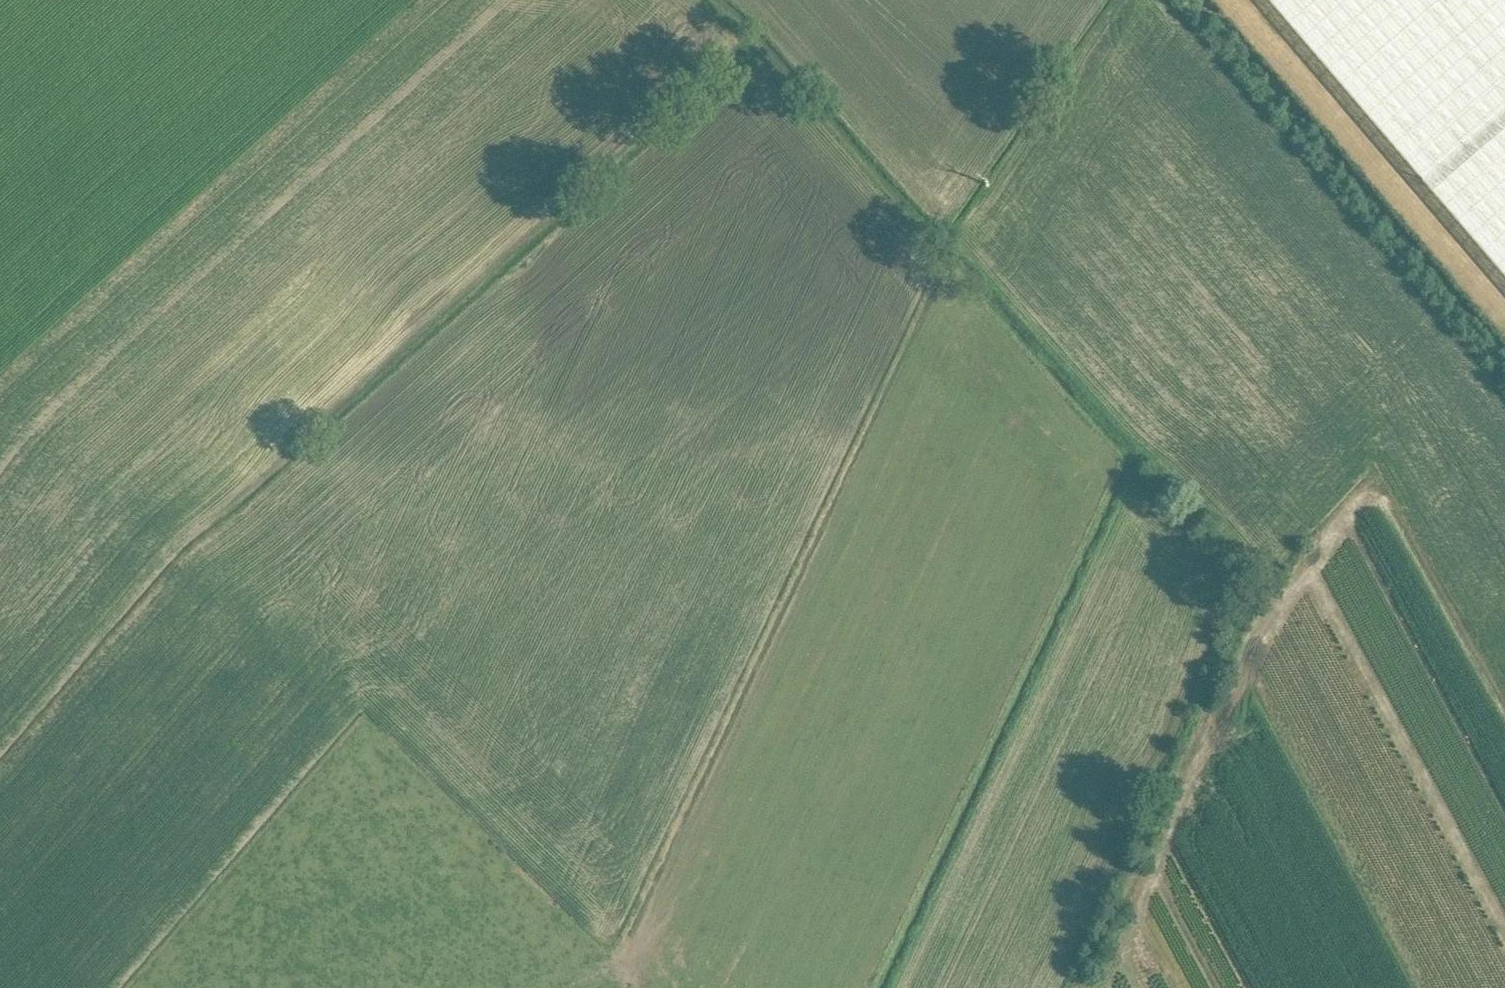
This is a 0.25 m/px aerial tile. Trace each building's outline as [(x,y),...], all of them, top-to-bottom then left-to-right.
[(1504,277),(1504,0),(1269,0),(1504,277)]
